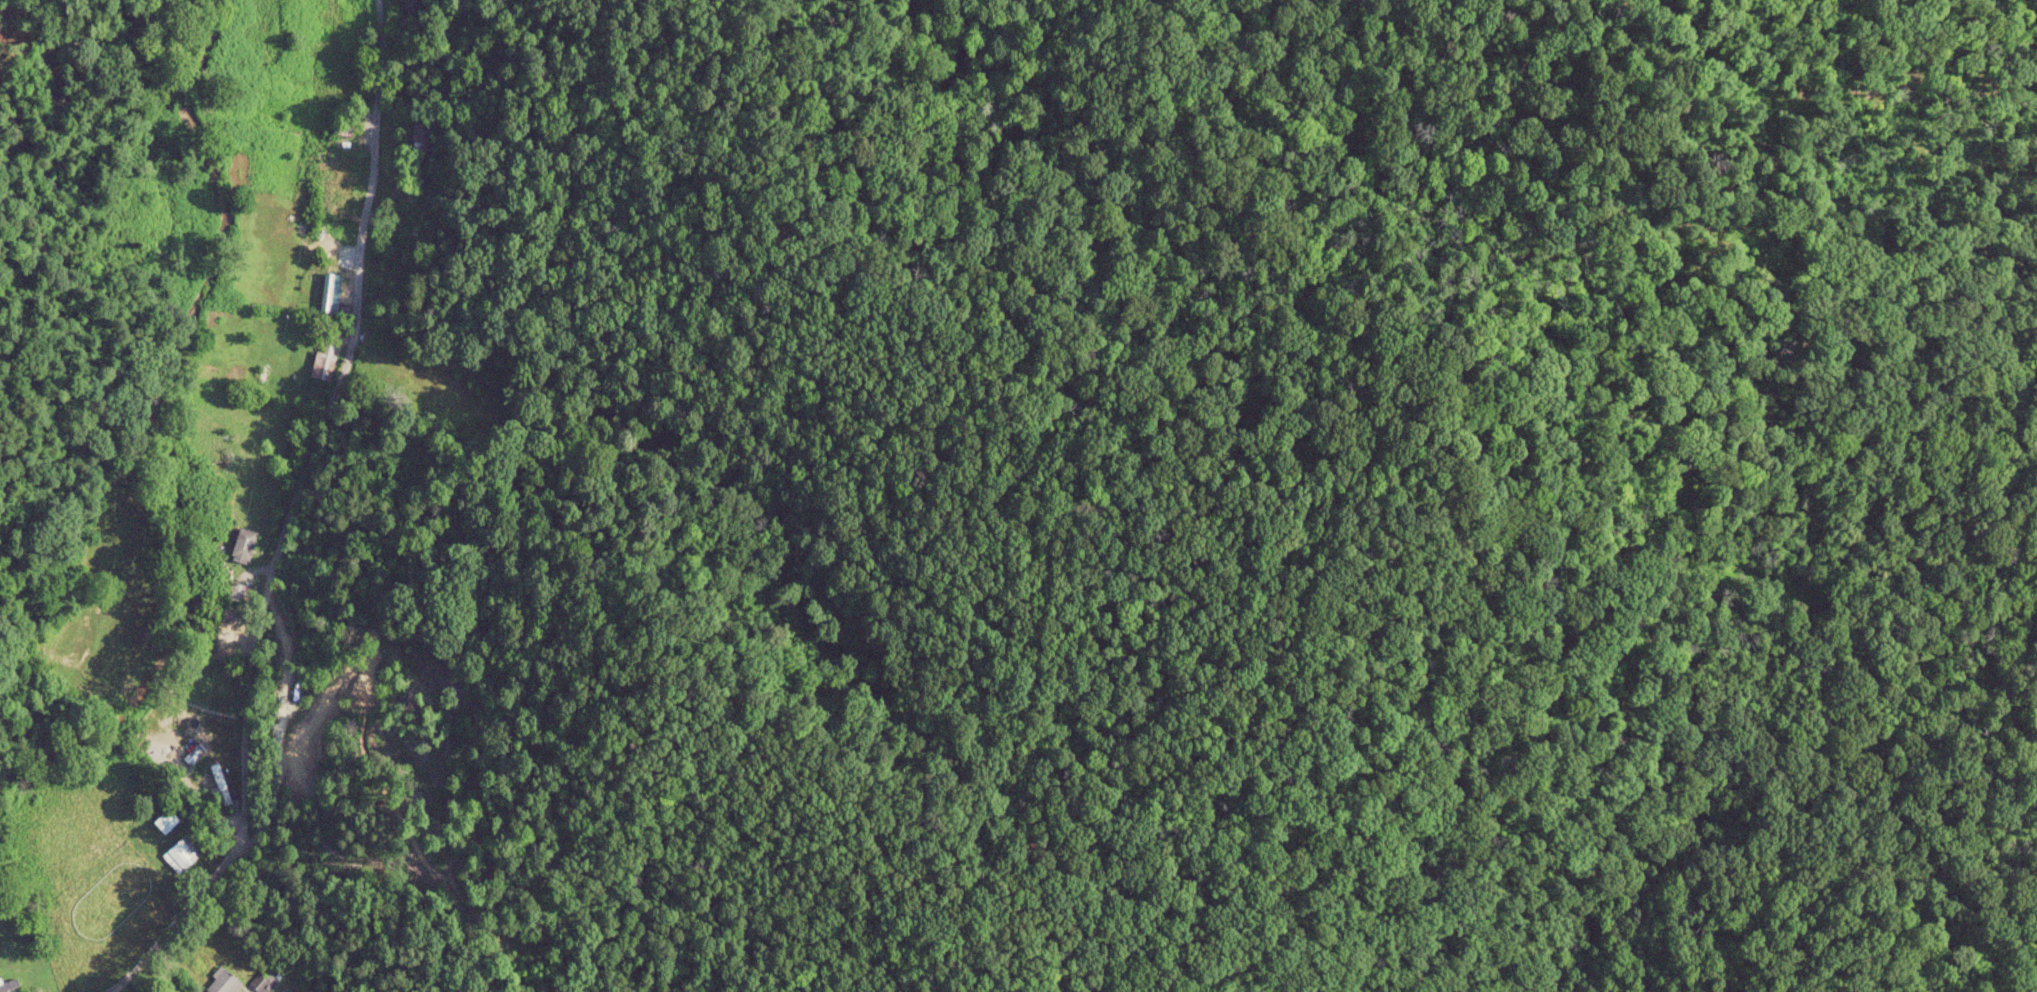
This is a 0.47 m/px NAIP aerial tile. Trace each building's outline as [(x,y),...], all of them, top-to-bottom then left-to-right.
[(411,124),(412,154),(429,154),(428,123),(411,124)] [(337,285),(330,284),(331,274),(323,274),(319,311),(334,313),(337,285)] [(328,381),(335,355),(330,354),(333,345),(320,341),(319,348),(316,348),(308,376),(328,381)] [(229,559),(247,564),(256,532),(238,527),(229,559)] [(249,584),(228,584),(227,600),(248,601),(249,584)] [(209,765),(216,787),(209,790),(215,809),(231,803),(217,762),(209,765)] [(178,820),(167,808),(152,822),(163,834),(178,820)] [(201,851),(184,833),(160,856),(177,874),(201,851)] [(206,991),(234,991),(241,981),(218,966),(202,990),(206,991)] [(279,981),(263,967),(248,985),(257,991),(270,991),(279,981)] [(13,979),(1,984),(0,981),(0,991),(16,986),(13,979)]
